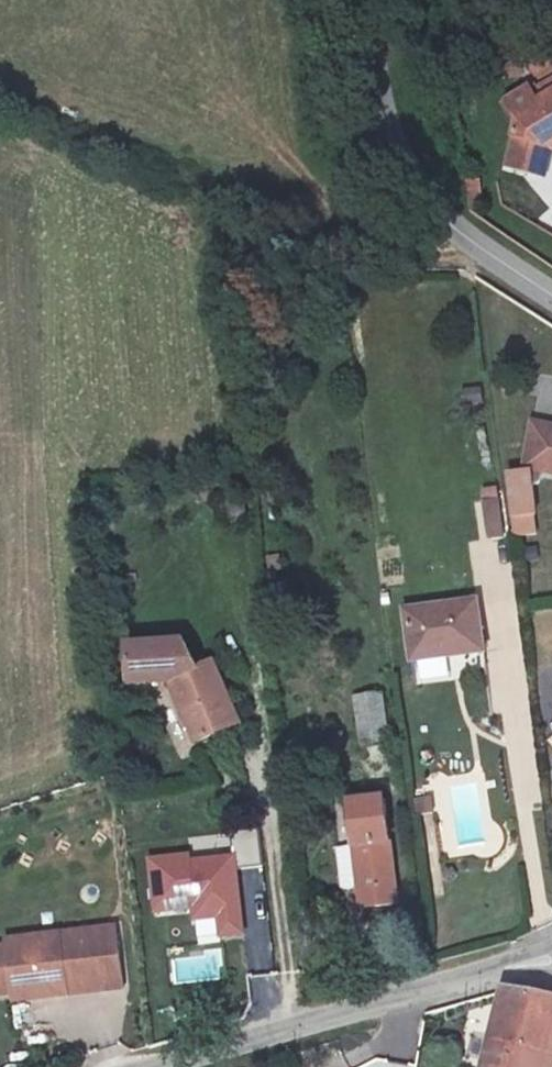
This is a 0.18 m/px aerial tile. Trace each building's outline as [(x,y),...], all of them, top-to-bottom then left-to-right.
[(529,182),(533,150),(551,137),(551,94),(533,105),(536,111),(528,116),(516,98),(495,112),(508,131),(498,175),(529,182)] [(533,150),(529,182),(538,183),(541,158),(551,151),(551,137),(533,150)] [(482,387),(462,389),(464,406),(483,404),(482,387)] [(524,427),(516,473),(551,479),(551,432),(524,427)] [(515,475),(500,478),(509,523),(522,522),(515,475)] [(499,487),(477,489),(481,540),(503,539),(499,487)] [(233,508),(210,510),(213,533),(237,531),(233,508)] [(482,600),(414,610),(420,657),(490,648),(482,600)] [(192,738),(235,723),(209,662),(194,667),(181,638),(125,645),(129,686),(166,681),(192,738)] [(351,701),(359,750),(387,747),(381,696),(351,701)] [(362,850),(398,845),(392,801),(357,806),(362,850)] [(237,868),(262,866),(258,829),(233,832),(237,868)] [(362,850),(367,888),(370,907),(405,903),(398,845),(362,850)] [(234,849),(145,858),(151,917),(192,913),(195,943),(243,938),(234,849)] [(367,888),(362,850),(346,852),(351,890),(367,888)] [(250,974),(276,968),(267,927),(241,932),(250,974)] [(114,930),(59,935),(61,958),(116,953),(115,932),(114,930)] [(0,946),(0,994),(9,993),(24,992),(25,1000),(63,996),(63,988),(83,987),(84,995),(119,992),(116,953),(61,958),(59,935),(7,939),(7,945),(0,946)] [(83,987),(63,988),(63,996),(84,995),(83,987)] [(488,1066),(551,1066),(551,998),(507,987),(488,1066)] [(24,992),(9,993),(10,1001),(25,1000),(24,992)]
